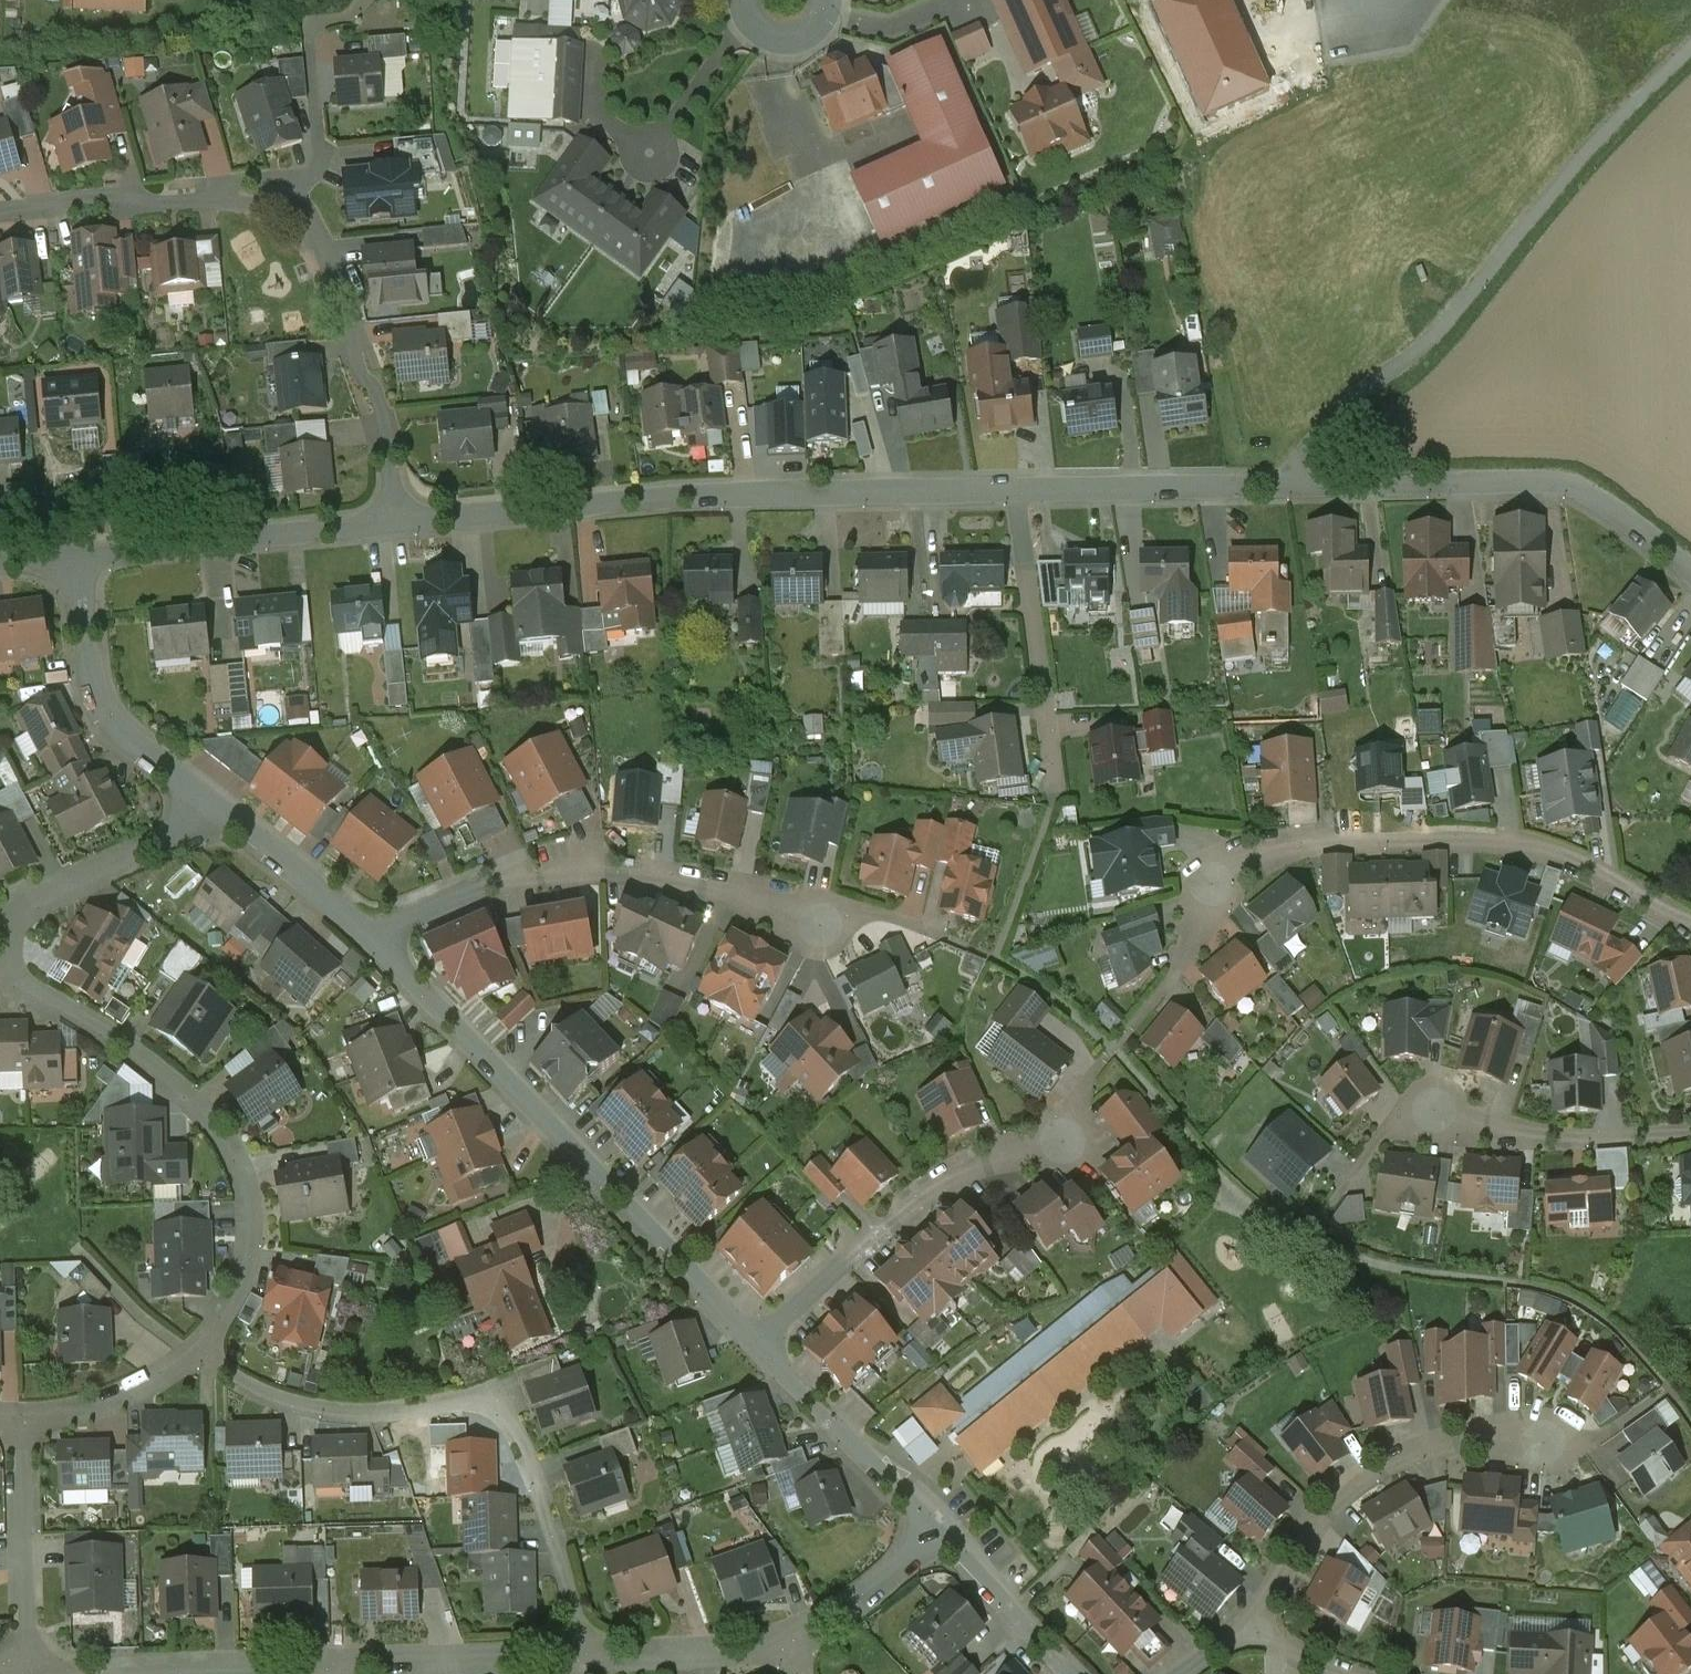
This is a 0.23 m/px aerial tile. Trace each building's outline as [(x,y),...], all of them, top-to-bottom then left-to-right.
[(628,19),(647,30),(669,24),(680,5),(678,0),(623,0),(628,19)] [(1029,75),(1054,64),(1065,89),(1063,90),(1068,102),(1102,87),(1063,0),(996,0),(1029,75)] [(992,52),(980,25),(952,37),(964,65),(992,52)] [(581,33),(519,29),(518,46),(554,48),(550,123),(576,125),(581,33)] [(638,35),(629,29),(616,33),(611,43),(615,55),(625,59),(635,56),(641,46),(638,35)] [(406,37),(368,40),(370,62),(379,61),(379,63),(408,60),(406,37)] [(1004,188),(939,43),(889,66),(892,72),(865,65),(887,116),(908,108),(926,148),(853,181),(882,243),(1004,188)] [(518,46),(514,121),(550,123),(554,48),(518,46)] [(304,60),(279,63),(281,85),(282,85),(287,101),(308,99),(304,60)] [(370,62),(337,65),(340,106),(382,103),(379,63),(379,61),(370,62)] [(865,65),(848,71),(846,65),(838,62),(828,66),(825,74),(828,80),(815,85),(836,133),(883,113),(885,117),(887,116),(865,65)] [(102,74),(69,78),(72,90),(76,89),(84,116),(97,113),(89,84),(103,80),(102,74)] [(103,80),(89,84),(97,113),(103,111),(106,120),(122,116),(111,78),(103,80)] [(281,85),(244,97),(244,100),(246,99),(257,131),(255,132),(262,153),(300,141),(287,101),(282,85),(281,85)] [(206,88),(187,94),(196,122),(215,117),(206,88)] [(1063,90),(1047,98),(1046,95),(1044,95),(1045,97),(1030,103),(1030,102),(1028,102),(1029,106),(1013,113),(1033,156),(1064,142),(1063,140),(1080,133),(1081,135),(1083,134),(1068,102),(1063,90)] [(186,91),(144,103),(155,141),(163,145),(169,163),(200,154),(195,136),(197,127),(187,94),(186,91)] [(25,99),(6,104),(18,142),(36,137),(25,99)] [(83,117),(68,108),(49,143),(66,152),(67,158),(64,164),(67,174),(109,161),(104,143),(107,137),(103,126),(106,120),(103,111),(97,113),(84,116),(83,117)] [(0,127),(0,172),(17,167),(18,170),(20,169),(7,125),(0,127)] [(434,138),(399,141),(402,169),(391,170),(392,181),(446,176),(434,138)] [(607,161),(582,143),(540,200),(641,272),(682,215),(657,197),(642,218),(591,182),(607,161)] [(391,170),(345,174),(350,220),(380,217),(380,216),(396,214),(392,181),(391,170)] [(1185,238),(1183,212),(1171,217),(1162,218),(1162,214),(1142,216),(1143,227),(1150,226),(1150,233),(1146,233),(1148,257),(1181,253),(1180,239),(1185,238)] [(462,226),(423,230),(425,250),(469,246),(462,226)] [(112,235),(100,236),(99,234),(97,234),(98,237),(77,239),(77,236),(75,237),(78,276),(70,277),(70,284),(65,290),(72,295),(72,301),(126,295),(125,280),(119,281),(115,241),(114,233),(112,233),(112,235)] [(134,239),(115,241),(119,281),(125,280),(138,279),(134,239)] [(196,247),(158,251),(162,289),(200,285),(196,247)] [(413,247),(365,251),(369,294),(417,290),(413,247)] [(0,253),(0,284),(3,305),(5,304),(25,301),(23,293),(40,290),(34,248),(0,253)] [(197,303),(196,292),(172,294),(173,305),(197,303)] [(470,313),(438,316),(440,336),(441,344),(445,344),(473,341),(470,313)] [(1037,322),(1024,323),(1023,313),(1000,316),(1000,315),(999,315),(1002,339),(1011,338),(1014,364),(1043,360),(1037,316),(1037,322)] [(1198,317),(1169,323),(1174,350),(1203,344),(1198,317)] [(1109,329),(1080,333),(1083,360),(1112,356),(1109,329)] [(440,336),(426,338),(426,331),(408,333),(409,340),(395,341),(400,381),(448,377),(445,344),(441,344),(440,336)] [(307,342),(267,346),(269,367),(278,366),(278,365),(309,361),(307,342)] [(746,371),(765,369),(761,342),(743,345),(746,371)] [(912,344),(890,348),(897,385),(898,394),(897,394),(904,437),(952,429),(946,392),(921,396),(912,344)] [(739,346),(710,349),(715,386),(743,382),(739,346)] [(890,348),(859,353),(869,390),(897,385),(890,348)] [(659,353),(629,357),(631,370),(660,367),(659,353)] [(1009,390),(1005,353),(971,357),(973,378),(976,395),(980,395),(985,434),(1008,432),(1008,429),(1031,427),(1026,387),(1009,390)] [(1155,353),(1132,356),(1137,391),(1158,388),(1156,369),(1157,369),(1155,353)] [(309,361),(278,365),(278,366),(283,413),(324,409),(319,360),(309,361)] [(1157,369),(1156,369),(1158,388),(1159,393),(1197,387),(1193,364),(1157,369)] [(188,370),(147,374),(152,421),(193,416),(188,370)] [(846,378),(804,379),(805,407),(807,446),(849,444),(846,378)] [(97,379),(44,384),(49,431),(101,426),(97,379)] [(1197,387),(1159,393),(1164,431),(1206,425),(1200,387),(1197,387)] [(681,392),(646,397),(648,416),(645,417),(647,437),(685,432),(680,397),(681,397),(681,392)] [(681,397),(680,397),(685,432),(686,437),(723,432),(718,392),(681,397)] [(1110,392),(1065,398),(1071,439),(1091,436),(1091,432),(1115,429),(1110,392)] [(504,399),(479,401),(480,414),(488,413),(490,432),(507,430),(504,399)] [(590,408),(550,413),(549,407),(533,409),(537,439),(548,438),(549,443),(537,445),(541,469),(564,466),(565,475),(578,473),(577,464),(597,461),(590,408)] [(805,407),(764,409),(765,411),(754,411),(754,430),(768,429),(769,455),(807,453),(807,446),(805,407)] [(480,414),(441,418),(444,445),(454,444),(456,461),(493,457),(490,432),(488,413),(480,414)] [(0,426),(0,464),(21,462),(18,424),(0,426)] [(869,424),(857,426),(864,457),(875,454),(869,424)] [(298,425),(265,429),(267,456),(282,455),(282,454),(301,452),(298,425)] [(301,452),(282,454),(282,455),(286,495),(333,490),(329,449),(301,452)] [(1542,524),(1496,524),(1497,589),(1501,589),(1501,610),(1488,611),(1488,614),(1494,650),(1516,649),(1514,610),(1542,609),(1542,588),(1543,588),(1542,524)] [(1353,527),(1310,528),(1310,556),(1326,556),(1326,596),(1366,596),(1366,595),(1366,553),(1354,553),(1353,527)] [(1446,530),(1410,530),(1411,552),(1406,552),(1406,587),(1408,587),(1409,603),(1436,603),(1436,602),(1443,602),(1443,587),(1466,586),(1466,552),(1446,552),(1446,530)] [(1276,554),(1232,555),(1232,592),(1255,592),(1276,592),(1276,570),(1276,554)] [(1187,555),(1142,556),(1143,593),(1157,593),(1188,593),(1188,588),(1187,555)] [(1108,556),(1066,557),(1066,564),(1067,594),(1042,594),(1044,609),(1089,609),(1088,596),(1109,596),(1108,556)] [(1002,558),(943,559),(944,594),(945,594),(945,605),(952,612),(957,612),(960,611),(966,605),(966,594),(981,594),(986,594),(986,593),(1002,593),(1002,558)] [(907,559),(860,560),(860,604),(862,604),(908,603),(907,559)] [(822,561),(775,562),(775,605),(822,604),(822,561)] [(731,562),(687,563),(688,600),(732,600),(731,562)] [(1066,564),(1038,564),(1042,594),(1067,594),(1066,564)] [(649,567),(600,571),(604,614),(625,612),(625,608),(652,605),(649,567)] [(1276,570),(1276,592),(1255,592),(1255,616),(1261,616),(1288,615),(1287,570),(1276,570)] [(429,587),(416,588),(420,629),(421,629),(424,651),(456,648),(453,626),(472,624),(468,583),(461,584),(460,571),(428,574),(429,587)] [(560,574),(514,579),(517,619),(560,615),(564,615),(564,614),(560,574)] [(1640,583),(1602,628),(1619,641),(1628,631),(1639,641),(1654,624),(1656,626),(1671,609),(1640,583)] [(1188,593),(1157,593),(1157,597),(1161,601),(1163,601),(1164,627),(1195,626),(1194,594),(1188,588),(1188,593)] [(379,592),(335,597),(339,635),(362,633),(364,649),(385,647),(379,592)] [(1402,646),(1394,594),(1366,595),(1366,596),(1376,596),(1376,646),(1402,646)] [(296,600),(238,607),(242,649),(244,649),(243,646),(298,640),(299,644),(300,644),(296,600)] [(761,602),(740,603),(741,644),(763,644),(761,602)] [(48,655),(40,603),(0,608),(0,662),(48,655)] [(860,604),(842,604),(844,629),(848,629),(848,627),(857,627),(862,621),(862,604),(860,604)] [(206,610),(168,614),(168,615),(152,616),(157,661),(210,655),(206,610)] [(600,611),(581,613),(585,655),(604,653),(600,611)] [(1147,611),(1129,614),(1135,652),(1160,649),(1157,634),(1151,635),(1147,611)] [(956,625),(933,625),(935,657),(936,657),(967,657),(966,625),(957,625),(957,612),(956,612),(956,625)] [(581,613),(564,614),(564,615),(560,615),(562,643),(564,657),(585,655),(581,613)] [(1488,614),(1458,614),(1459,666),(1483,666),(1496,666),(1494,650),(1488,614)] [(560,615),(517,619),(518,626),(519,626),(521,647),(562,643),(560,615)] [(1249,615),(1216,619),(1220,646),(1253,641),(1249,615)] [(1288,615),(1261,616),(1262,647),(1268,647),(1268,649),(1270,649),(1270,654),(1274,653),(1274,643),(1288,643),(1288,615)] [(1580,616),(1542,622),(1543,623),(1550,622),(1556,660),(1586,656),(1580,616)] [(933,625),(901,626),(902,658),(919,657),(935,657),(933,625)] [(518,626),(490,629),(492,656),(522,653),(521,647),(519,626),(518,626)] [(490,629),(471,631),(474,668),(493,666),(492,656),(490,629)] [(1253,641),(1220,646),(1223,663),(1256,658),(1253,641)] [(403,651),(384,653),(388,687),(406,685),(403,651)] [(939,692),(936,657),(935,657),(919,657),(920,692),(939,692)] [(1665,675),(1638,659),(1622,686),(1648,702),(1665,675)] [(245,665),(227,667),(230,705),(249,703),(245,665)] [(493,666),(474,668),(476,685),(495,683),(493,666)] [(227,667),(210,669),(213,706),(230,705),(227,667)] [(1324,690),(1325,711),(1352,709),(1350,688),(1324,690)] [(314,718),(312,694),(289,695),(290,720),(314,718)] [(58,698),(22,716),(23,718),(21,723),(29,738),(36,740),(38,739),(44,751),(41,753),(41,754),(41,755),(45,753),(75,739),(78,737),(58,698)] [(1149,752),(1180,750),(1177,708),(1146,710),(1149,752)] [(1013,722),(972,728),(973,731),(945,735),(949,758),(976,754),(981,785),(1021,779),(1013,722)] [(1597,725),(1577,728),(1581,755),(1601,752),(1597,725)] [(1131,733),(1092,738),(1095,765),(1094,765),(1097,783),(1098,783),(1098,788),(1137,782),(1131,733)] [(1507,735),(1480,736),(1483,753),(1484,752),(1487,773),(1512,769),(1507,735)] [(558,737),(508,763),(521,788),(514,792),(515,793),(522,789),(535,814),(555,804),(580,790),(585,788),(558,737)] [(75,739),(45,753),(57,778),(57,779),(87,764),(87,763),(75,739)] [(234,739),(195,744),(231,772),(231,773),(232,773),(248,753),(249,751),(234,739)] [(1312,744),(1262,748),(1266,808),(1288,807),(1316,805),(1317,805),(1312,744)] [(326,768),(297,745),(292,751),(287,746),(269,769),(253,790),(252,792),(308,836),(309,834),(329,809),(343,791),(321,773),(326,768)] [(471,752),(420,779),(433,804),(427,807),(427,808),(434,805),(447,830),(468,819),(493,806),(498,803),(471,752)] [(1483,753),(1447,758),(1450,777),(1445,777),(1448,793),(1452,792),(1455,811),(1492,806),(1487,773),(1484,752),(1483,753)] [(248,753),(232,773),(253,790),(269,769),(248,753)] [(1588,758),(1569,761),(1564,757),(1560,762),(1541,765),(1546,796),(1593,788),(1588,758)] [(87,764),(57,779),(57,778),(55,780),(64,798),(70,795),(75,804),(57,814),(54,808),(52,809),(68,839),(87,829),(89,833),(126,814),(105,775),(99,778),(90,762),(87,763),(87,764)] [(773,778),(750,776),(744,805),(747,805),(746,813),(766,817),(773,778)] [(0,794),(0,816),(3,821),(10,818),(15,828),(35,817),(19,785),(0,794)] [(1593,788),(1546,796),(1550,826),(1569,823),(1575,827),(1578,822),(1597,819),(1593,788)] [(580,790),(555,804),(568,829),(594,816),(580,790)] [(744,805),(708,798),(699,842),(702,843),(704,849),(716,851),(720,846),(737,850),(740,833),(741,833),(746,813),(747,805),(744,805)] [(393,819),(371,801),(356,820),(338,842),(335,846),(380,882),(415,838),(393,820),(398,814),(397,813),(393,819)] [(824,803),(823,811),(803,806),(802,808),(800,821),(792,819),(791,820),(787,822),(785,830),(787,834),(788,834),(783,856),(820,864),(825,844),(840,847),(849,809),(824,803)] [(1316,805),(1288,807),(1290,827),(1318,825),(1316,805)] [(493,806),(468,819),(481,845),(507,831),(493,806)] [(329,809),(309,834),(321,843),(328,834),(327,834),(340,818),(329,809)] [(340,818),(327,834),(328,834),(338,842),(356,820),(345,811),(340,818)] [(0,823),(0,883),(34,865),(28,852),(30,848),(28,846),(29,846),(25,838),(24,839),(24,836),(19,836),(15,828),(10,818),(3,821),(0,823)] [(1171,822),(1155,821),(1132,824),(1134,838),(1151,836),(1153,849),(1175,846),(1171,822)] [(972,830),(947,824),(944,833),(937,862),(952,866),(963,869),(964,865),(972,830)] [(944,833),(923,827),(917,851),(913,866),(935,871),(937,862),(944,833)] [(447,860),(434,834),(423,841),(436,866),(447,860)] [(1134,838),(1103,843),(1103,845),(1093,847),(1097,878),(1109,876),(1116,881),(1119,897),(1123,901),(1136,899),(1140,894),(1139,892),(1159,890),(1153,849),(1151,836),(1134,838)] [(917,851),(882,843),(877,864),(868,862),(863,881),(868,882),(866,888),(906,897),(913,866),(917,851)] [(964,865),(963,869),(952,866),(941,912),(982,922),(985,907),(990,904),(993,893),(990,888),(994,872),(964,865)] [(1427,867),(1387,869),(1388,919),(1435,917),(1434,891),(1428,891),(1427,867)] [(1387,869),(1351,870),(1353,920),(1388,919),(1387,869)] [(1542,889),(1486,870),(1468,926),(1524,944),(1542,889)] [(224,872),(196,903),(230,933),(234,928),(256,900),(224,872)] [(1289,881),(1271,896),(1272,897),(1253,912),(1252,912),(1251,913),(1270,935),(1279,947),(1280,946),(1315,917),(1312,910),(1289,881)] [(280,915),(259,897),(256,900),(234,928),(253,944),(254,945),(261,937),(280,915)] [(150,918),(129,901),(122,912),(145,927),(150,918)] [(1617,922),(1573,901),(1552,943),(1555,944),(1557,939),(1570,945),(1573,953),(1597,964),(1598,962),(1603,965),(1621,945),(1609,939),(1617,922)] [(648,908),(637,911),(626,906),(619,921),(620,925),(623,926),(618,936),(619,939),(625,942),(619,955),(663,975),(668,964),(683,971),(704,925),(663,906),(660,913),(648,908)] [(114,907),(105,921),(89,911),(82,923),(80,922),(76,928),(74,927),(70,933),(120,963),(119,963),(131,970),(120,963),(134,940),(137,942),(145,927),(122,912),(114,907)] [(1153,907),(1115,920),(1120,933),(1152,922),(1152,923),(1158,921),(1153,907)] [(584,908),(525,918),(525,919),(530,947),(531,956),(549,952),(551,961),(571,958),(571,961),(592,957),(584,908)] [(280,915),(261,937),(279,952),(297,931),(280,915)] [(485,918),(424,945),(425,947),(429,945),(439,969),(445,967),(451,981),(455,980),(461,991),(465,989),(471,1002),(513,983),(485,918)] [(525,919),(502,922),(514,950),(530,947),(525,919)] [(1120,933),(1102,939),(1113,972),(1163,955),(1152,923),(1152,922),(1120,933)] [(253,944),(234,928),(230,933),(248,949),(253,944)] [(279,952),(264,969),(305,1005),(339,967),(297,931),(279,952)] [(120,963),(70,933),(67,939),(69,940),(65,946),(67,948),(59,960),(75,970),(105,988),(105,986),(119,963),(120,963)] [(1295,964),(1280,946),(1279,947),(1270,935),(1255,947),(1280,977),(1295,964)] [(754,948),(732,936),(715,970),(715,972),(703,995),(715,1001),(714,1005),(740,1019),(742,1015),(754,1022),(767,999),(769,998),(786,965),(765,954),(765,953),(764,953),(765,951),(761,947),(756,946),(755,948),(754,947),(754,948)] [(134,940),(120,963),(131,970),(134,972),(148,948),(137,942),(134,940)] [(1025,972),(1064,964),(1059,941),(1020,950),(1025,972)] [(188,982),(203,959),(180,942),(160,972),(182,987),(186,980),(188,982)] [(1603,965),(1598,970),(1617,988),(1642,961),(1623,943),(1621,945),(1603,965)] [(1236,946),(1202,974),(1214,989),(1213,995),(1220,1003),(1226,1003),(1230,1008),(1264,981),(1236,946)] [(885,958),(847,977),(866,1015),(904,996),(898,983),(891,970),(885,958)] [(910,960),(891,970),(898,983),(917,974),(910,960)] [(1666,961),(1659,962),(1655,968),(1656,970),(1651,971),(1652,973),(1656,972),(1659,983),(1654,984),(1661,1015),(1661,1016),(1682,1011),(1690,1009),(1690,967),(1690,962),(1672,966),(1672,964),(1666,961)] [(131,970),(119,963),(105,986),(108,988),(109,987),(117,993),(131,970)] [(105,988),(75,970),(67,983),(99,1002),(108,988),(105,986),(105,988)] [(360,986),(375,1004),(391,991),(375,973),(360,986)] [(1304,1008),(1279,977),(1266,988),(1291,1019),(1304,1008)] [(188,982),(186,980),(182,987),(154,1028),(201,1061),(210,1047),(215,1050),(228,1030),(224,1027),(233,1013),(188,982)] [(1020,990),(995,1023),(1011,1035),(1020,1024),(1032,1033),(1049,1012),(1020,990)] [(685,1002),(663,992),(650,1022),(670,1034),(685,1002)] [(525,995),(499,1019),(510,1030),(535,1006),(525,995)] [(116,997),(108,1010),(125,1020),(133,1006),(116,997)] [(1122,1024),(1104,1005),(1093,1015),(1113,1034),(1122,1024)] [(1426,1008),(1394,1008),(1394,1023),(1385,1023),(1385,1039),(1388,1040),(1388,1060),(1417,1060),(1417,1052),(1426,1053),(1426,1041),(1426,1011),(1426,1008)] [(1173,1009),(1144,1044),(1173,1068),(1197,1039),(1202,1033),(1173,1009)] [(1450,1011),(1426,1011),(1426,1041),(1445,1041),(1450,1011)] [(1661,1015),(1643,1019),(1646,1034),(1657,1031),(1685,1024),(1682,1011),(1661,1016),(1661,1015)] [(398,1014),(361,1029),(367,1044),(400,1031),(401,1033),(405,1031),(398,1014)] [(1542,1022),(1519,1015),(1514,1033),(1520,1035),(1513,1055),(1530,1060),(1542,1022)] [(583,1016),(531,1065),(563,1098),(564,1097),(574,1097),(576,1099),(589,1086),(588,1084),(589,1074),(599,1074),(600,1075),(621,1056),(583,1016)] [(821,1029),(809,1017),(773,1051),(796,1076),(839,1036),(827,1023),(821,1029)] [(1242,1051),(1217,1021),(1205,1036),(1202,1033),(1197,1039),(1230,1066),(1242,1051)] [(1657,1031),(1661,1050),(1667,1048),(1666,1047),(1690,1041),(1690,1023),(1685,1024),(1657,1031)] [(1032,1033),(1020,1024),(1011,1035),(991,1061),(1040,1100),(1069,1062),(1032,1033)] [(27,1039),(27,1026),(0,1026),(0,1076),(27,1075),(27,1088),(61,1087),(60,1053),(59,1038),(27,1039)] [(1615,1041),(1591,1026),(1595,1064),(1598,1064),(1598,1079),(1619,1077),(1615,1041)] [(1514,1033),(1492,1027),(1490,1035),(1473,1030),(1461,1070),(1505,1084),(1513,1055),(1520,1035),(1514,1033)] [(275,1028),(245,1053),(257,1068),(273,1056),(278,1063),(292,1052),(275,1028)] [(367,1044),(351,1051),(362,1078),(415,1056),(412,1050),(410,1050),(408,1044),(406,1045),(401,1033),(400,1031),(367,1044)] [(1371,1058),(1352,1034),(1338,1044),(1352,1062),(1353,1061),(1359,1068),(1371,1058)] [(839,1036),(796,1076),(820,1101),(856,1066),(845,1054),(851,1048),(839,1036)] [(1666,1047),(1667,1048),(1678,1094),(1690,1091),(1690,1041),(1666,1047)] [(79,1086),(78,1052),(60,1053),(61,1086),(79,1086)] [(257,1068),(228,1089),(254,1125),(256,1124),(256,1123),(254,1121),(268,1111),(279,1103),(283,1109),(301,1095),(278,1063),(273,1056),(257,1068)] [(415,1056),(362,1078),(372,1104),(389,1098),(422,1085),(421,1083),(416,1071),(418,1071),(416,1064),(418,1063),(415,1056)] [(1359,1068),(1353,1061),(1352,1062),(1323,1084),(1348,1116),(1378,1093),(1359,1068)] [(1595,1064),(1558,1066),(1558,1085),(1555,1086),(1556,1113),(1599,1112),(1598,1079),(1598,1064),(1595,1064)] [(969,1066),(946,1076),(949,1083),(958,1079),(971,1108),(985,1101),(969,1066)] [(117,1077),(101,1099),(102,1117),(110,1117),(110,1115),(132,1115),(131,1087),(117,1077)] [(617,1104),(601,1118),(621,1139),(617,1142),(640,1166),(680,1128),(667,1113),(671,1109),(643,1079),(617,1104)] [(949,1083),(931,1092),(937,1106),(930,1109),(929,1113),(932,1121),(936,1122),(945,1142),(980,1127),(971,1108),(958,1079),(949,1083)] [(422,1085),(389,1098),(395,1113),(432,1099),(425,1082),(421,1083),(422,1085)] [(608,1094),(588,1112),(597,1122),(601,1118),(617,1104),(608,1094)] [(476,1096),(440,1110),(446,1126),(479,1112),(479,1114),(483,1113),(476,1096)] [(1138,1100),(1123,1098),(1103,1113),(1134,1155),(1150,1143),(1151,1145),(1164,1135),(1138,1100)] [(279,1126),(268,1111),(254,1121),(256,1123),(256,1124),(264,1136),(279,1126)] [(446,1126),(429,1132),(430,1134),(440,1159),(493,1138),(488,1124),(484,1126),(479,1114),(479,1112),(446,1126)] [(132,1115),(110,1115),(110,1117),(111,1136),(109,1136),(109,1162),(124,1162),(124,1178),(164,1176),(164,1161),(166,1161),(165,1134),(163,1135),(162,1114),(132,1115)] [(1289,1118),(1274,1135),(1297,1156),(1311,1141),(1327,1156),(1328,1154),(1289,1118)] [(430,1134),(419,1138),(417,1144),(425,1165),(440,1159),(430,1134)] [(1274,1135),(1250,1161),(1289,1197),(1327,1156),(1311,1141),(1297,1156),(1274,1135)] [(493,1138),(440,1159),(450,1184),(450,1186),(467,1179),(500,1167),(499,1165),(494,1153),(499,1152),(493,1138)] [(356,1140),(327,1145),(330,1161),(334,1160),(336,1168),(360,1164),(356,1140)] [(1134,1155),(1131,1158),(1129,1156),(1115,1167),(1116,1169),(1106,1176),(1105,1174),(1103,1176),(1133,1215),(1135,1214),(1133,1212),(1175,1180),(1176,1183),(1178,1181),(1151,1145),(1150,1143),(1134,1155)] [(677,1168),(662,1182),(681,1203),(677,1206),(700,1231),(741,1192),(727,1177),(732,1174),(703,1144),(677,1168)] [(867,1144),(835,1174),(848,1189),(847,1189),(864,1207),(897,1176),(867,1144)] [(1632,1167),(1631,1145),(1600,1148),(1601,1170),(1632,1167)] [(668,1158),(649,1176),(658,1186),(662,1182),(677,1168),(668,1158)] [(1420,1160),(1406,1158),(1406,1160),(1388,1158),(1386,1173),(1383,1173),(1377,1210),(1406,1214),(1407,1208),(1428,1211),(1427,1218),(1430,1218),(1432,1200),(1434,1187),(1438,1165),(1419,1162),(1420,1160)] [(330,1161),(288,1168),(290,1176),(278,1178),(278,1175),(276,1175),(284,1223),(343,1213),(336,1168),(334,1160),(330,1161)] [(835,1174),(821,1160),(804,1176),(831,1205),(847,1189),(848,1189),(835,1174)] [(1519,1164),(1466,1160),(1463,1208),(1480,1209),(1479,1211),(1482,1214),(1491,1215),(1494,1212),(1494,1210),(1509,1211),(1516,1211),(1517,1192),(1512,1192),(1512,1184),(1518,1179),(1519,1164)] [(1688,1161),(1689,1180),(1683,1180),(1683,1181),(1678,1181),(1675,1185),(1676,1198),(1679,1201),(1684,1201),(1684,1207),(1690,1207),(1690,1161),(1688,1161)] [(500,1167),(467,1179),(473,1195),(474,1195),(510,1181),(503,1163),(499,1165),(500,1167)] [(1629,1176),(1606,1178),(1607,1191),(1629,1189),(1629,1176)] [(1606,1178),(1548,1182),(1548,1188),(1551,1225),(1570,1223),(1571,1229),(1588,1228),(1588,1222),(1609,1220),(1606,1178)] [(467,1179),(450,1186),(450,1184),(444,1187),(452,1206),(475,1197),(474,1195),(473,1195),(467,1179)] [(1447,1189),(1434,1187),(1432,1200),(1445,1202),(1447,1189)] [(1054,1204),(1043,1191),(1017,1210),(1047,1249),(1072,1231),(1082,1244),(1102,1229),(1072,1190),(1054,1204)] [(1534,1193),(1517,1192),(1516,1211),(1509,1211),(1507,1231),(1531,1233),(1534,1193)] [(1346,1218),(1368,1218),(1367,1194),(1345,1195),(1346,1218)] [(210,1204),(175,1205),(176,1227),(156,1228),(158,1273),(174,1273),(174,1274),(204,1273),(212,1273),(210,1204)] [(721,1252),(765,1298),(810,1256),(797,1242),(792,1242),(785,1235),(796,1225),(796,1224),(785,1234),(778,1227),(778,1222),(765,1209),(736,1237),(721,1252)] [(932,1233),(910,1252),(908,1250),(906,1251),(899,1251),(899,1257),(898,1259),(900,1262),(878,1281),(900,1305),(904,1302),(924,1324),(936,1314),(940,1319),(951,1309),(955,1313),(957,1312),(948,1302),(983,1271),(981,1269),(981,1265),(989,1259),(998,1269),(1000,1267),(980,1246),(989,1238),(962,1209),(951,1219),(949,1216),(947,1217),(940,1217),(940,1224),(939,1225),(941,1228),(934,1235),(932,1233)] [(726,1226),(710,1241),(721,1252),(736,1237),(726,1226)] [(1027,1240),(1004,1263),(1023,1282),(1046,1259),(1027,1240)] [(513,1241),(467,1259),(487,1310),(490,1308),(508,1353),(551,1335),(513,1241)] [(351,1261),(319,1257),(314,1280),(332,1284),(331,1286),(344,1289),(351,1261)] [(111,1294),(83,1265),(70,1277),(97,1306),(111,1294)] [(314,1280),(306,1279),(307,1277),(293,1274),(293,1276),(284,1274),(284,1272),(275,1270),(273,1282),(271,1281),(270,1285),(273,1286),(267,1312),(283,1316),(277,1341),(284,1343),(284,1344),(298,1348),(299,1346),(315,1350),(321,1325),(322,1325),(323,1323),(325,1321),(327,1314),(326,1311),(331,1286),(332,1284),(314,1280)] [(204,1273),(174,1274),(174,1273),(158,1273),(153,1273),(154,1299),(205,1297),(204,1273)] [(0,1290),(0,1332),(18,1332),(16,1289),(0,1290)] [(1101,1289),(962,1402),(965,1405),(960,1409),(942,1386),(911,1411),(936,1441),(954,1426),(958,1432),(955,1434),(961,1442),(957,1445),(980,1472),(1006,1451),(1003,1448),(1017,1436),(1020,1440),(1046,1418),(1043,1415),(1057,1403),(1060,1407),(1087,1386),(1084,1382),(1116,1356),(1118,1360),(1145,1339),(1122,1311),(1110,1321),(1106,1315),(1116,1307),(1101,1289)] [(856,1302),(835,1322),(835,1321),(827,1329),(828,1329),(807,1349),(847,1391),(896,1344),(856,1302)] [(109,1313),(62,1315),(63,1365),(110,1364),(109,1313)] [(658,1322),(626,1333),(631,1345),(650,1338),(662,1334),(658,1322)] [(662,1334),(650,1338),(657,1358),(659,1358),(669,1387),(711,1372),(693,1323),(662,1334)] [(1519,1327),(1505,1328),(1506,1367),(1520,1367),(1519,1327)] [(1506,1367),(1505,1328),(1490,1328),(1491,1342),(1492,1342),(1493,1368),(1506,1367)] [(1548,1328),(1519,1375),(1546,1392),(1556,1375),(1569,1354),(1575,1344),(1548,1328)] [(1440,1335),(1425,1335),(1426,1375),(1439,1375),(1438,1350),(1440,1350),(1440,1335)] [(934,1362),(916,1342),(905,1353),(923,1373),(934,1362)] [(1491,1342),(1465,1343),(1465,1349),(1466,1399),(1467,1399),(1493,1399),(1493,1368),(1492,1342),(1491,1342)] [(1402,1376),(1404,1388),(1420,1384),(1412,1345),(1386,1351),(1392,1378),(1402,1376)] [(1465,1349),(1440,1350),(1438,1350),(1439,1375),(1439,1406),(1467,1406),(1467,1399),(1466,1399),(1465,1349)] [(1569,1354),(1556,1375),(1575,1387),(1588,1365),(1569,1354)] [(1575,1387),(1568,1398),(1594,1414),(1620,1372),(1594,1356),(1575,1387)] [(556,1357),(517,1371),(524,1393),(529,1391),(529,1390),(563,1377),(556,1357)] [(563,1377),(529,1390),(529,1391),(544,1434),(595,1416),(579,1372),(563,1377)] [(1402,1376),(1392,1378),(1359,1384),(1364,1406),(1368,1409),(1371,1427),(1362,1429),(1362,1431),(1412,1421),(1404,1388),(1402,1376)] [(763,1396),(721,1411),(732,1442),(774,1428),(763,1396)] [(1334,1405),(1317,1418),(1335,1441),(1350,1429),(1334,1405)] [(1655,1411),(1623,1434),(1636,1452),(1658,1435),(1659,1436),(1669,1429),(1655,1411)] [(202,1418),(162,1419),(159,1416),(146,1416),(146,1439),(147,1461),(156,1461),(180,1461),(181,1467),(200,1467),(201,1473),(203,1473),(203,1452),(202,1419),(202,1418)] [(1315,1416),(1292,1433),(1299,1442),(1292,1448),(1295,1451),(1295,1454),(1300,1461),(1303,1461),(1317,1479),(1339,1462),(1335,1457),(1342,1451),(1335,1441),(1317,1418),(1315,1416)] [(467,1427),(430,1427),(431,1449),(451,1448),(450,1447),(467,1446),(467,1427)] [(279,1428),(230,1430),(232,1478),(279,1476),(281,1476),(280,1459),(279,1428)] [(785,1459),(774,1428),(732,1442),(743,1474),(785,1459)] [(629,1430),(599,1440),(605,1457),(612,1455),(615,1462),(637,1454),(629,1430)] [(1636,1452),(1620,1464),(1643,1495),(1646,1493),(1652,1494),(1662,1486),(1663,1480),(1677,1469),(1667,1456),(1671,1452),(1659,1436),(1658,1435),(1636,1452)] [(146,1439),(128,1440),(128,1452),(129,1480),(156,1479),(156,1461),(147,1461),(146,1439)] [(364,1440),(315,1442),(316,1487),(348,1486),(350,1488),(371,1490),(371,1496),(388,1496),(388,1464),(367,1464),(366,1446),(364,1440)] [(1274,1470),(1245,1443),(1229,1460),(1249,1479),(1251,1478),(1260,1486),(1274,1470)] [(109,1444),(61,1446),(62,1491),(109,1489),(111,1489),(109,1453),(109,1444)] [(467,1446),(450,1447),(451,1448),(452,1499),(467,1499),(495,1498),(493,1445),(467,1446)] [(128,1452),(109,1453),(111,1489),(109,1489),(109,1493),(129,1492),(129,1480),(128,1452)] [(605,1457),(567,1471),(575,1496),(577,1495),(584,1515),(628,1499),(615,1462),(612,1455),(605,1457)] [(303,1494),(302,1458),(280,1459),(281,1476),(279,1476),(280,1495),(303,1494)] [(393,1462),(395,1487),(409,1486),(407,1461),(393,1462)] [(819,1461),(787,1472),(794,1491),(799,1490),(798,1488),(825,1479),(819,1461)] [(850,1515),(836,1475),(825,1479),(798,1488),(799,1490),(812,1528),(850,1515)] [(1260,1486),(1251,1478),(1249,1479),(1225,1506),(1241,1522),(1240,1529),(1250,1538),(1257,1536),(1261,1540),(1287,1511),(1260,1486)] [(1502,1482),(1501,1481),(1485,1480),(1485,1481),(1466,1479),(1462,1533),(1513,1537),(1517,1503),(1518,1483),(1502,1482)] [(1447,1484),(1410,1494),(1429,1526),(1444,1523),(1446,1524),(1447,1484)] [(1399,1492),(1389,1498),(1389,1497),(1388,1498),(1364,1513),(1376,1532),(1374,1535),(1380,1546),(1384,1545),(1387,1551),(1429,1526),(1410,1494),(1406,1488),(1400,1492),(1399,1491),(1398,1492),(1399,1492)] [(1595,1490),(1553,1503),(1552,1510),(1560,1534),(1564,1548),(1591,1540),(1599,1545),(1609,1542),(1614,1533),(1611,1523),(1604,1519),(1595,1490)] [(495,1498),(467,1499),(468,1556),(514,1555),(512,1498),(495,1498)] [(1539,1505),(1517,1503),(1513,1537),(1518,1543),(1536,1545),(1537,1534),(1539,1516),(1539,1505)] [(1223,1542),(1193,1516),(1173,1540),(1188,1553),(1195,1544),(1211,1557),(1223,1542)] [(1548,1517),(1539,1516),(1537,1534),(1554,1536),(1560,1534),(1554,1516),(1548,1517)] [(1660,1548),(1678,1569),(1690,1559),(1690,1523),(1660,1548)] [(673,1525),(653,1532),(657,1542),(658,1542),(670,1575),(688,1568),(673,1525)] [(102,1534),(65,1535),(66,1554),(69,1554),(69,1552),(103,1551),(102,1534)] [(232,1537),(211,1538),(212,1564),(213,1564),(214,1578),(234,1578),(232,1537)] [(1123,1563),(1100,1539),(1081,1556),(1096,1572),(1100,1575),(1107,1569),(1111,1574),(1123,1563)] [(657,1542),(607,1560),(616,1584),(624,1581),(625,1584),(629,1583),(634,1597),(652,1590),(654,1596),(675,1588),(670,1575),(658,1542),(657,1542)] [(799,1574),(775,1542),(763,1546),(776,1582),(799,1574)] [(1374,1571),(1345,1542),(1333,1565),(1366,1583),(1374,1571)] [(1211,1557),(1195,1544),(1188,1553),(1164,1581),(1211,1621),(1242,1584),(1211,1557)] [(1444,1545),(1433,1544),(1433,1558),(1444,1558),(1444,1545)] [(763,1546),(714,1564),(732,1612),(780,1595),(776,1582),(763,1546)] [(326,1548),(297,1549),(298,1570),(311,1570),(311,1582),(327,1582),(326,1548)] [(103,1551),(69,1552),(69,1554),(71,1614),(122,1612),(120,1551),(103,1551)] [(446,1590),(433,1553),(414,1553),(414,1574),(416,1574),(417,1591),(446,1590)] [(514,1555),(468,1556),(468,1573),(488,1572),(489,1617),(534,1615),(532,1554),(514,1555)] [(1678,1569),(1679,1570),(1679,1571),(1688,1564),(1690,1568),(1690,1559),(1678,1569)] [(212,1564),(164,1565),(165,1585),(171,1590),(172,1619),(195,1619),(195,1617),(215,1616),(214,1578),(213,1564),(212,1564)] [(1333,1565),(1330,1564),(1308,1604),(1346,1625),(1369,1585),(1333,1565)] [(1096,1572),(1069,1598),(1070,1599),(1071,1597),(1098,1626),(1130,1595),(1111,1574),(1107,1569),(1100,1575),(1096,1572)] [(298,1570),(255,1572),(257,1619),(313,1617),(311,1582),(311,1570),(298,1570)] [(414,1574),(370,1575),(371,1597),(365,1597),(366,1620),(417,1618),(417,1591),(416,1574),(414,1574)] [(1651,1606),(1662,1620),(1668,1615),(1682,1632),(1690,1625),(1690,1612),(1673,1589),(1651,1606)] [(951,1595),(912,1633),(943,1664),(943,1665),(955,1654),(982,1628),(951,1595)] [(1130,1595),(1098,1626),(1112,1641),(1118,1641),(1127,1651),(1123,1656),(1124,1657),(1160,1623),(1159,1622),(1157,1623),(1130,1595)] [(1501,1614),(1472,1610),(1471,1621),(1477,1622),(1476,1633),(1483,1634),(1481,1651),(1496,1653),(1501,1614)] [(1633,1643),(1646,1660),(1643,1662),(1642,1668),(1647,1673),(1685,1673),(1690,1670),(1690,1644),(1682,1632),(1668,1615),(1662,1620),(1633,1643)] [(1437,1616),(1436,1618),(1442,1619),(1440,1632),(1434,1637),(1432,1652),(1434,1652),(1433,1668),(1441,1669),(1440,1673),(1456,1673),(1457,1671),(1471,1672),(1473,1661),(1479,1662),(1481,1651),(1483,1634),(1476,1633),(1477,1622),(1471,1621),(1437,1616)] [(1549,1639),(1513,1637),(1512,1667),(1547,1669),(1548,1669),(1549,1639)] [(1549,1639),(1548,1669),(1547,1669),(1546,1673),(1589,1673),(1590,1641),(1549,1639)] [(943,1665),(943,1664),(934,1673),(935,1673),(974,1673),(955,1654),(943,1665)] [(1121,1673),(1135,1673),(1138,1670),(1125,1660),(1117,1671),(1121,1673)] [(1003,1673),(1026,1673),(1015,1662),(1003,1673)]
